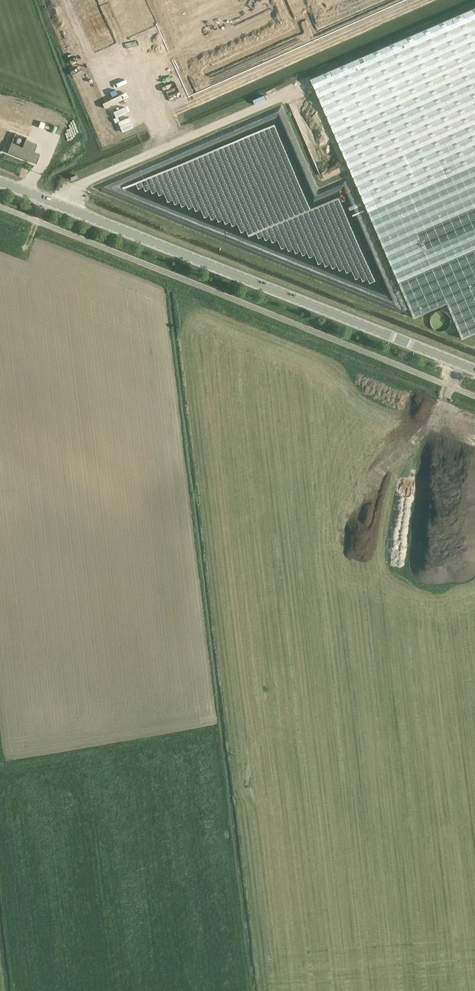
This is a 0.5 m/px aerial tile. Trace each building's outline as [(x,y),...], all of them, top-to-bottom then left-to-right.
[(311,80),(365,202),(415,318),(448,303),(463,339),(474,333),(474,8),(311,80)] [(8,152),(36,163),(40,154),(34,152),(37,145),(25,140),(23,147),(11,143),(8,152)] [(451,322),(451,321),(450,318),(449,316),(448,314),(445,312),(441,311),(439,311),(436,312),(433,314),(431,315),(430,317),(429,321),(430,325),(432,328),(434,330),(436,331),(439,332),(443,332),(447,330),(448,328),(449,326),(450,325),(451,322)]
